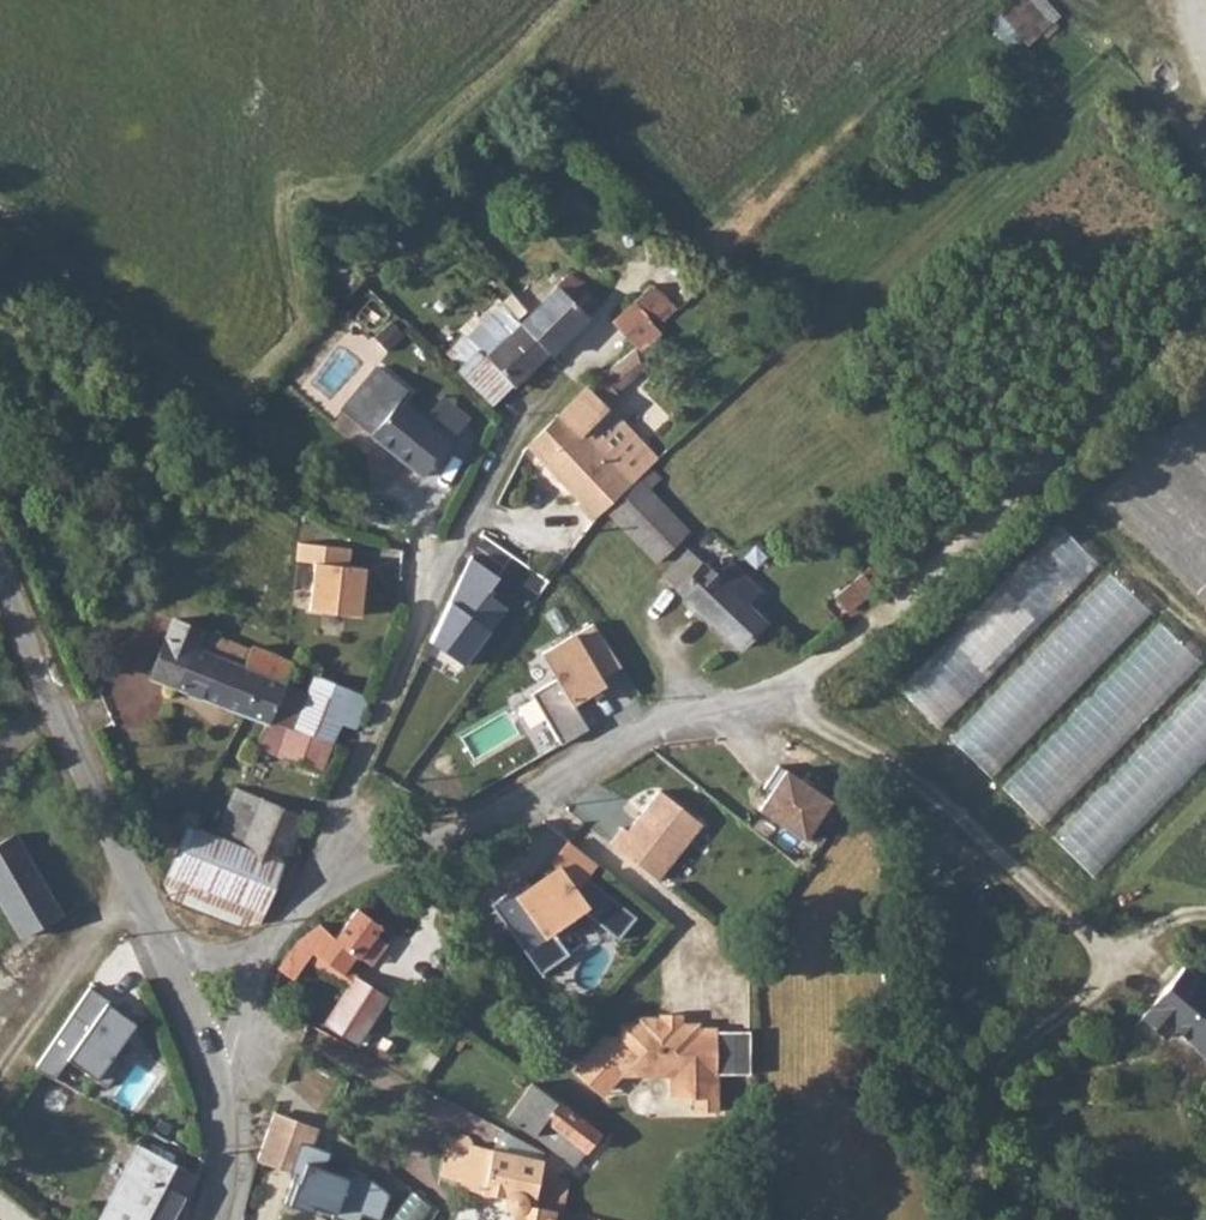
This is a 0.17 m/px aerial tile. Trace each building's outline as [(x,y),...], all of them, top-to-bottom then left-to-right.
[(990,18),(1019,53),(1064,17),(1051,0),(1013,0),(990,18)] [(531,316),(522,323),(547,352),(549,353),(599,307),(569,274),(555,288),(555,293),(531,316)] [(648,283),(612,318),(635,345),(641,352),(660,333),(653,324),(658,321),(661,324),(677,309),(648,283)] [(696,298),(679,315),(688,326),(706,307),(696,298)] [(479,348),(458,367),(491,402),(511,384),(513,386),(547,352),(522,323),(505,305),(469,336),(479,348)] [(393,320),(374,339),(386,352),(405,333),(393,320)] [(587,385),(526,443),(597,519),(605,509),(648,466),(657,457),(607,405),(617,395),(615,390),(648,361),(641,352),(635,345),(587,385)] [(447,441),(420,419),(401,403),(409,391),(378,365),(341,411),(423,478),(450,443),(447,441)] [(442,393),(420,419),(447,441),(468,414),(442,393)] [(292,436),(312,451),(342,412),(322,397),(292,436)] [(648,466),(605,509),(656,561),(687,531),(645,487),(655,475),(648,466)] [(1063,523),(902,688),(942,727),(1103,562),(1063,523)] [(310,609),(360,616),(367,568),(350,566),(353,548),(301,541),(299,559),(316,561),(310,609)] [(687,549),(662,574),(739,646),(764,620),(746,603),(760,589),(731,562),(716,575),(687,549)] [(1111,569),(955,740),(995,775),(1023,744),(1150,604),(1111,569)] [(832,597),(846,612),(874,589),(860,575),(832,597)] [(250,653),(173,620),(149,678),(203,700),(241,716),(268,655),(252,649),(250,653)] [(1163,620),(1006,788),(1045,825),(1202,657),(1163,620)] [(556,680),(531,695),(561,746),(588,730),(573,704),(605,685),(601,679),(620,667),(593,623),(541,655),(556,680)] [(268,655),(241,716),(264,726),(255,750),(321,776),(332,745),(298,730),(292,728),(272,719),(285,687),(292,665),(268,655)] [(318,679),(298,730),(332,745),(340,723),(356,730),(368,700),(318,679)] [(1205,763),(1205,682),(1055,835),(1095,875),(1205,763)] [(285,687),(272,719),(292,728),(305,694),(285,687)] [(756,806),(801,839),(829,800),(778,763),(762,785),(768,790),(756,806)] [(236,791),(217,839),(242,849),(263,802),(236,791)] [(611,844),(658,882),(703,825),(660,792),(628,832),(623,828),(611,844)] [(188,827),(164,883),(175,900),(242,927),(260,921),(303,819),(263,802),(242,849),(217,839),(188,827)] [(0,841),(0,914),(12,938),(55,915),(12,835),(0,841)] [(590,865),(562,845),(546,865),(551,871),(524,891),(521,887),(509,896),(507,893),(485,910),(488,914),(506,938),(533,976),(562,955),(544,932),(573,911),(613,942),(631,919),(579,880),(590,865)] [(364,909),(339,940),(351,949),(376,918),(364,909)] [(488,914),(476,923),(494,947),(506,938),(488,914)] [(376,918),(351,949),(358,956),(361,958),(387,926),(376,918)] [(289,953),(283,963),(297,972),(312,952),(343,974),(358,956),(351,949),(339,940),(319,927),(313,929),(301,938),(289,953)] [(1140,1014),(1164,1034),(1173,1025),(1193,1043),(1199,1038),(1205,1045),(1205,985),(1181,964),(1140,1014)] [(357,978),(325,1025),(356,1045),(388,998),(357,978)] [(91,991),(36,1070),(67,1086),(79,1069),(118,1097),(135,1072),(124,1065),(146,1033),(118,1013),(115,1016),(107,1010),(110,1005),(91,991)] [(659,1010),(659,1014),(659,1020),(678,1021),(679,1010),(659,1010)] [(569,1065),(591,1085),(605,1071),(610,1076),(616,1070),(666,1071),(666,1095),(690,1095),(689,1109),(712,1109),(712,1072),(746,1073),(746,1029),(714,1028),(714,1026),(695,1026),(695,1021),(678,1021),(659,1020),(659,1014),(637,1013),(636,1019),(618,1019),(618,1032),(601,1032),(569,1065)] [(605,1071),(591,1085),(596,1090),(610,1076),(605,1071)] [(534,1084),(508,1116),(550,1146),(573,1165),(598,1132),(534,1084)] [(274,1114),(258,1160),(296,1173),(302,1175),(299,1181),(294,1180),(286,1202),(311,1210),(313,1204),(335,1211),(333,1215),(347,1219),(361,1219),(363,1213),(382,1219),(392,1191),(373,1169),(354,1166),(353,1173),(331,1168),(334,1151),(314,1147),(317,1130),(274,1114)] [(454,1143),(454,1145),(454,1149),(449,1148),(442,1176),(463,1180),(462,1186),(518,1200),(512,1219),(551,1219),(553,1209),(535,1204),(543,1174),(546,1161),(473,1144),(473,1139),(468,1135),(460,1134),(455,1139),(454,1143)] [(196,1175),(140,1146),(100,1219),(173,1219),(196,1175)] [(543,1174),(535,1204),(553,1209),(563,1212),(571,1182),(543,1174)] [(393,1219),(420,1219),(431,1202),(412,1190),(393,1219)]
